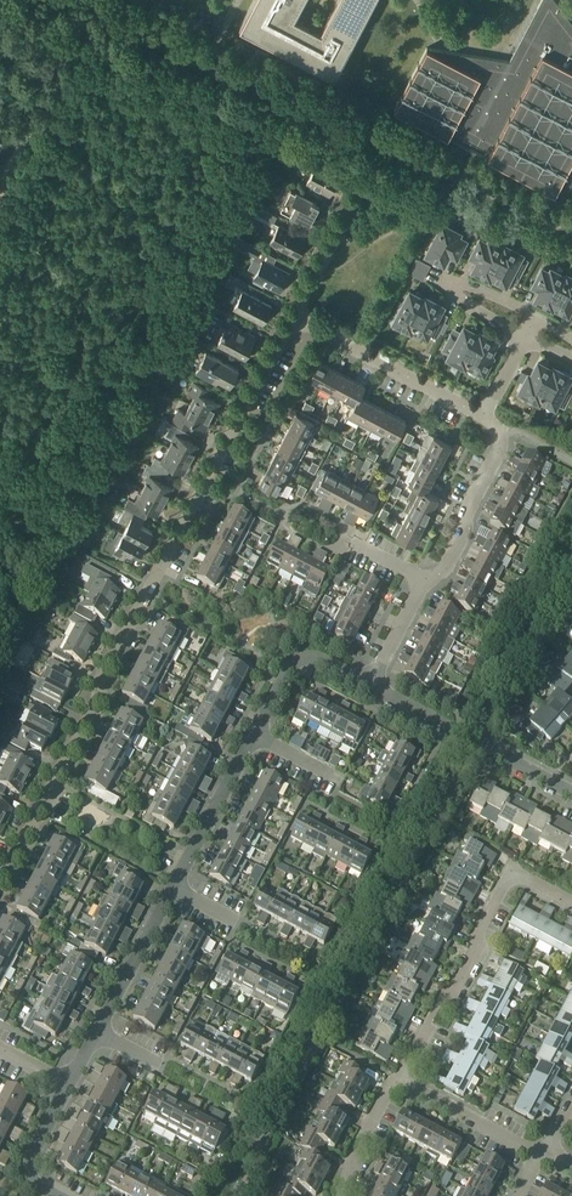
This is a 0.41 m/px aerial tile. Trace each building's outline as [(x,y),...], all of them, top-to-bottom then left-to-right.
[(239,27),(334,77),(375,0),(338,0),(321,32),(293,17),(302,0),(254,0),(239,27)] [(394,109),(448,137),(451,131),(487,150),(484,156),(564,198),(571,183),(571,21),(556,0),(541,0),(510,60),(427,47),(394,109)] [(308,181),(315,185),(314,187),(330,195),(340,177),(317,165),(321,157),(306,150),(299,163),(314,170),(308,181)] [(264,169),(261,176),(267,179),(270,172),(264,169)] [(310,224),(319,205),(291,190),(281,210),(310,224)] [(253,215),(257,213),(274,222),(278,216),(250,201),(244,211),(253,215)] [(459,232),(444,224),(429,253),(444,261),(449,253),(456,257),(465,239),(458,235),(459,232)] [(298,257),(307,240),(280,225),(270,243),(298,257)] [(256,256),(260,248),(238,237),(234,245),(256,256)] [(473,255),(480,259),(474,269),(490,277),(491,275),(504,248),(490,240),(488,243),(481,239),(473,255)] [(506,245),(504,248),(491,275),(506,282),(511,272),(519,276),(527,260),(519,256),(521,253),(506,245)] [(427,272),(431,265),(417,258),(413,265),(427,272)] [(289,273),(264,260),(254,278),(280,291),(281,290),(283,290),(285,286),(284,283),(289,273)] [(427,272),(413,265),(410,272),(424,279),(427,272)] [(535,284),(542,288),(537,298),(552,306),(553,304),(567,277),(552,269),(550,272),(543,268),(535,284)] [(241,290),(245,282),(230,274),(226,282),(241,290)] [(567,277),(553,304),(568,312),(571,304),(571,277),(568,274),(567,277)] [(263,323),(272,306),(244,291),(235,308),(263,323)] [(425,300),(411,292),(396,321),(411,329),(412,327),(425,300)] [(412,327),(427,334),(428,331),(436,335),(444,320),(437,316),(442,305),(427,297),(425,300),(412,327)] [(212,316),(216,307),(201,300),(197,308),(212,316)] [(220,327),(225,329),(219,342),(246,356),(246,354),(248,354),(251,350),(250,348),(256,337),(224,320),(220,327)] [(444,349),(451,353),(449,356),(465,364),(466,362),(480,335),(465,327),(459,337),(452,333),(444,349)] [(481,332),(480,335),(466,362),(484,371),(492,355),(489,354),(497,341),(481,332)] [(204,351),(207,344),(190,336),(187,342),(204,351)] [(197,371),(216,381),(218,379),(230,385),(239,369),(207,352),(197,371)] [(319,360),(309,377),(321,383),(322,383),(331,367),(319,360)] [(532,375),(529,374),(521,390),(539,399),(540,397),(554,370),(539,362),(532,375)] [(322,383),(321,383),(318,388),(330,395),(342,373),(331,367),(322,383)] [(555,405),(557,401),(564,405),(571,390),(565,386),(570,375),(555,367),(554,370),(540,397),(555,405)] [(353,379),(342,373),(330,395),(341,401),(342,400),(342,399),(353,379)] [(342,400),(353,405),(354,406),(360,395),(365,385),(353,379),(342,399),(342,400)] [(188,392),(195,395),(191,403),(212,415),(215,409),(217,410),(221,402),(206,394),(209,388),(194,381),(188,392)] [(354,406),(353,405),(348,416),(360,423),(372,402),(360,395),(354,406)] [(372,429),(383,408),(372,402),(360,423),(372,429)] [(173,419),(189,427),(192,421),(207,429),(211,422),(209,421),(212,415),(191,403),(186,412),(179,409),(173,419)] [(395,414),(383,408),(372,429),(383,435),(385,431),(385,432),(395,414)] [(318,423),(297,412),(291,424),(312,435),(318,423)] [(397,438),(406,420),(395,414),(385,432),(397,438)] [(167,435),(173,438),(169,447),(191,458),(198,445),(183,437),(186,431),(169,422),(166,428),(170,430),(167,435)] [(285,436),(302,445),(306,447),(312,435),(291,424),(285,436)] [(423,440),(423,443),(422,444),(445,456),(452,444),(434,435),(428,432),(427,434),(425,435),(423,440)] [(302,445),(285,436),(278,447),(296,457),(296,456),(302,445)] [(348,446),(352,438),(348,436),(344,443),(348,446)] [(417,452),(417,455),(417,456),(439,468),(445,456),(422,444),(423,445),(422,446),(420,448),(417,452)] [(148,463),(162,470),(165,472),(169,464),(184,472),(191,458),(169,447),(162,460),(156,457),(152,465),(149,463),(148,463)] [(296,457),(278,447),(272,459),(294,470),(300,459),(296,456),(296,457)] [(371,448),(367,456),(368,456),(371,458),(375,450),(371,448)] [(515,467),(520,470),(522,466),(546,479),(547,478),(549,477),(551,472),(551,470),(552,468),(546,465),(546,464),(528,454),(523,462),(519,460),(515,467)] [(368,456),(362,467),(367,469),(373,459),(371,458),(368,456)] [(411,468),(415,470),(416,470),(433,479),(439,468),(417,456),(411,468)] [(514,457),(510,464),(515,467),(519,460),(514,457)] [(288,482),(294,470),(272,459),(266,470),(288,482)] [(144,472),(150,475),(142,488),(165,500),(172,486),(157,478),(162,470),(148,463),(144,472)] [(522,466),(520,470),(515,478),(534,487),(540,477),(546,480),(546,479),(522,466)] [(405,480),(414,484),(421,488),(422,488),(427,491),(427,490),(433,479),(416,470),(415,470),(411,468),(405,480)] [(316,490),(324,494),(319,504),(324,507),(340,476),(328,469),(316,490)] [(260,482),(277,491),(276,491),(281,494),(288,482),(266,470),(260,482)] [(353,483),(340,476),(324,507),(329,510),(334,499),(342,503),(353,483)] [(502,490),(507,493),(509,489),(534,502),(536,500),(538,495),(539,493),(540,491),(534,488),(534,487),(515,478),(511,486),(506,483),(502,490)] [(501,480),(497,488),(502,490),(506,483),(501,480)] [(342,503),(350,508),(344,518),(349,520),(366,490),(353,483),(342,503)] [(421,488),(414,484),(408,496),(432,509),(439,496),(427,490),(427,491),(422,488),(421,488)] [(136,501),(129,498),(125,506),(143,516),(148,508),(158,513),(165,500),(142,488),(136,501)] [(509,489),(507,493),(503,500),(522,510),(527,500),(533,504),(534,502),(509,489)] [(368,517),(368,516),(373,519),(377,511),(372,509),(379,497),(366,490),(349,520),(354,523),(360,513),(368,517)] [(408,497),(410,498),(405,509),(426,520),(432,509),(408,496),(408,497)] [(490,513),(495,515),(497,512),(522,526),(528,514),(521,511),(522,510),(503,500),(499,509),(494,506),(490,513)] [(489,503),(485,510),(490,513),(494,506),(489,503)] [(143,518),(140,516),(125,509),(119,521),(127,525),(123,533),(146,544),(153,531),(140,524),(143,518)] [(256,520),(235,509),(228,521),(249,532),(256,520)] [(404,510),(409,512),(403,523),(420,532),(426,520),(405,509),(404,510)] [(495,515),(491,524),(492,524),(509,533),(515,523),(521,527),(522,526),(497,512),(495,515)] [(420,532),(403,523),(399,520),(393,532),(414,543),(420,532)] [(249,532),(228,521),(222,533),(243,544),(249,532)] [(105,547),(120,555),(123,549),(139,558),(146,544),(123,533),(119,540),(111,536),(105,547)] [(243,544),(222,533),(216,545),(238,556),(238,555),(240,554),(242,548),(243,547),(243,545),(243,544)] [(480,547),(486,549),(487,546),(505,556),(512,544),(494,534),(489,543),(484,540),(480,547)] [(287,546),(278,542),(267,563),(280,570),(297,539),(292,536),(287,546)] [(479,537),(479,538),(476,544),(480,547),(484,540),(479,537)] [(302,542),(297,539),(280,570),(294,577),(305,556),(297,552),(302,542)] [(238,556),(216,545),(210,556),(227,565),(233,555),(237,557),(238,556)] [(487,546),(486,549),(481,557),(499,567),(505,556),(487,546)] [(305,556),(294,577),(306,584),(323,553),(318,550),(312,560),(305,556)] [(535,553),(528,550),(523,560),(529,563),(535,553)] [(303,590),(309,593),(309,594),(314,597),(318,590),(319,591),(330,569),(322,565),(327,555),(323,553),(306,584),(303,590)] [(227,565),(210,556),(204,568),(221,577),(227,565)] [(468,570),(473,573),(475,569),(498,581),(504,570),(499,568),(499,567),(481,557),(477,566),(472,563),(468,570)] [(467,560),(463,567),(468,570),(472,563),(467,560)] [(344,564),(336,579),(342,582),(345,578),(350,567),(344,564)] [(109,589),(113,581),(86,566),(81,574),(97,583),(90,596),(112,608),(119,594),(109,589)] [(221,577),(204,568),(197,580),(218,591),(225,579),(221,577)] [(475,569),(473,573),(469,581),(487,590),(493,580),(498,582),(498,581),(475,569)] [(250,585),(257,588),(260,581),(254,578),(250,585)] [(339,587),(342,582),(336,579),(333,584),(339,587)] [(381,588),(364,579),(358,591),(375,600),(381,588)] [(456,593),(461,596),(463,592),(481,602),(487,590),(469,581),(465,589),(460,586),(456,593)] [(455,584),(451,590),(456,593),(460,586),(455,584)] [(237,586),(235,590),(233,593),(243,598),(247,591),(243,589),(237,586)] [(352,588),(346,599),(352,602),(369,611),(375,600),(358,591),(352,588)] [(463,592),(461,596),(456,604),(474,614),(481,602),(463,592)] [(288,606),(292,597),(285,594),(281,603),(288,606)] [(83,610),(79,607),(75,616),(90,624),(95,615),(105,621),(112,608),(90,596),(83,610)] [(346,599),(345,599),(339,610),(363,622),(369,611),(352,602),(346,599)] [(430,617),(434,620),(436,617),(455,626),(461,615),(442,605),(438,613),(433,611),(430,617)] [(433,611),(428,608),(425,615),(430,617),(433,611)] [(502,614),(492,609),(487,618),(498,623),(502,614)] [(339,611),(340,612),(334,622),(356,634),(363,622),(339,610),(339,611)] [(559,623),(569,632),(571,629),(571,614),(569,611),(559,623)] [(317,614),(315,618),(314,620),(321,625),(324,618),(317,614)] [(436,617),(434,620),(430,628),(455,641),(455,640),(457,639),(459,634),(459,633),(461,630),(454,627),(455,626),(436,617)] [(69,624),(77,628),(70,641),(89,651),(96,638),(83,631),(86,625),(73,618),(69,624)] [(167,629),(160,625),(154,637),(179,650),(185,639),(189,632),(171,622),(167,629)] [(334,623),(335,624),(330,636),(350,646),(356,634),(334,622),(334,623)] [(417,641),(422,643),(424,640),(449,653),(455,643),(454,643),(455,641),(430,628),(426,636),(421,633),(417,641)] [(416,631),(413,638),(417,641),(421,633),(416,631)] [(148,649),(169,660),(169,661),(173,663),(179,650),(154,637),(148,649)] [(424,640),(422,643),(417,651),(443,665),(449,653),(424,640)] [(53,656),(66,663),(69,657),(83,664),(89,651),(70,641),(63,654),(56,650),(53,656)] [(142,660),(163,671),(163,672),(167,675),(172,665),(167,663),(169,661),(169,660),(148,649),(142,660)] [(405,664),(409,666),(411,663),(436,676),(441,666),(442,666),(443,665),(417,651),(413,659),(409,657),(405,664)] [(224,659),(227,661),(221,673),(243,684),(249,672),(243,669),(246,662),(227,652),(224,659)] [(404,655),(400,662),(405,664),(409,657),(404,655)] [(571,683),(571,655),(558,671),(571,683)] [(163,671),(142,660),(136,672),(157,683),(163,672),(163,671)] [(41,680),(67,694),(73,681),(60,674),(63,668),(51,661),(47,668),(41,680)] [(409,666),(405,675),(430,688),(436,676),(411,663),(409,666)] [(129,684),(150,695),(157,683),(136,672),(129,684)] [(562,678),(556,672),(552,677),(558,682),(562,678)] [(215,684),(237,696),(235,700),(239,702),(244,695),(239,692),(243,684),(221,673),(215,684)] [(549,680),(555,686),(558,682),(552,677),(549,680)] [(31,700),(43,706),(47,699),(60,706),(67,694),(41,680),(40,682),(38,684),(36,688),(36,690),(35,693),(31,700)] [(130,699),(126,706),(133,709),(145,715),(149,709),(144,706),(150,695),(129,684),(123,695),(130,699)] [(237,696),(215,684),(209,696),(231,707),(235,700),(237,696)] [(327,694),(321,690),(318,695),(325,699),(327,694)] [(558,692),(544,708),(564,725),(571,716),(571,705),(558,692)] [(248,697),(244,695),(239,702),(244,705),(248,697)] [(315,700),(307,696),(294,720),(306,726),(319,702),(322,703),(325,699),(318,695),(315,700)] [(203,707),(225,719),(223,723),(228,725),(231,718),(227,716),(231,707),(209,696),(203,707)] [(319,702),(306,726),(309,721),(321,727),(331,708),(322,703),(319,702)] [(350,706),(344,703),(342,707),(348,711),(350,706)] [(34,714),(27,728),(49,739),(51,740),(58,726),(46,720),(49,714),(32,705),(29,712),(34,714)] [(197,719),(192,716),(191,717),(219,731),(223,723),(225,719),(203,707),(197,719)] [(331,708),(321,727),(317,734),(328,741),(332,733),(342,713),(345,715),(348,711),(342,707),(339,712),(331,708)] [(521,724),(535,737),(540,732),(550,741),(564,725),(544,708),(531,724),(525,719),(521,724)] [(129,716),(123,712),(116,724),(138,736),(144,724),(148,726),(152,718),(145,715),(133,709),(129,716)] [(342,713),(332,733),(343,739),(344,739),(354,720),(345,715),(342,713)] [(177,732),(183,736),(189,739),(202,746),(206,740),(212,743),(219,731),(191,717),(185,728),(181,726),(177,732)] [(236,721),(231,718),(228,725),(232,727),(236,721)] [(344,739),(343,739),(340,745),(355,753),(371,723),(365,720),(362,724),(354,720),(344,739)] [(110,736),(131,747),(138,736),(116,724),(110,736)] [(11,745),(25,752),(28,746),(41,753),(49,739),(27,728),(20,741),(15,738),(11,745)] [(515,731),(510,736),(525,745),(530,739),(515,731)] [(295,748),(300,737),(292,733),(287,744),(295,748)] [(104,747),(125,758),(131,747),(110,736),(104,747)] [(300,737),(295,748),(301,751),(306,740),(300,737)] [(186,746),(190,749),(184,760),(205,772),(211,759),(205,756),(209,749),(202,746),(189,739),(186,746)] [(409,749),(397,742),(390,755),(409,765),(414,756),(418,759),(422,752),(410,746),(409,749)] [(316,746),(314,750),(309,748),(306,754),(318,760),(323,750),(316,746)] [(3,753),(11,757),(4,770),(26,782),(33,769),(18,761),(21,755),(6,747),(3,753)] [(98,759),(119,770),(125,758),(104,747),(98,759)] [(323,750),(318,760),(325,764),(331,753),(323,750)] [(384,766),(403,777),(401,780),(406,782),(410,775),(405,773),(409,765),(390,755),(384,766)] [(336,769),(341,760),(334,756),(329,766),(336,769)] [(92,770),(113,781),(119,770),(98,759),(92,770)] [(152,767),(157,769),(160,762),(156,760),(152,767)] [(205,772),(184,760),(178,772),(199,783),(205,772)] [(403,777),(384,766),(378,778),(397,788),(401,780),(403,777)] [(4,788),(19,796),(26,782),(4,770),(0,778),(0,796),(4,788)] [(85,783),(92,786),(88,793),(115,807),(120,799),(107,793),(113,781),(92,770),(85,783)] [(285,782),(265,771),(258,785),(278,795),(285,782)] [(199,783),(178,772),(172,783),(193,794),(199,783)] [(411,785),(415,778),(410,775),(406,782),(411,785)] [(372,790),(391,800),(389,803),(394,805),(397,799),(393,796),(397,788),(378,778),(372,790)] [(471,807),(482,813),(480,817),(488,821),(502,795),(488,788),(491,783),(483,779),(467,810),(469,811),(471,807)] [(140,790),(144,792),(148,785),(144,783),(140,790)] [(193,794),(172,783),(166,794),(187,806),(193,794)] [(278,795),(258,785),(251,798),(271,808),(278,795)] [(391,800),(372,790),(366,801),(385,811),(389,803),(391,800)] [(187,806),(166,794),(160,806),(181,817),(187,806)] [(498,821),(509,827),(507,831),(508,832),(525,801),(517,797),(515,802),(502,795),(488,821),(496,826),(498,821)] [(298,797),(294,804),(299,807),(302,809),(304,805),(301,803),(303,800),(298,797)] [(271,808),(251,798),(244,811),(264,821),(271,808)] [(399,808),(402,801),(397,799),(394,805),(399,808)] [(512,829),(523,834),(521,839),(529,843),(543,817),(530,810),(532,805),(525,801),(508,832),(510,833),(512,829)] [(143,822),(153,827),(164,833),(168,826),(174,830),(181,817),(160,806),(154,803),(143,822)] [(4,825),(11,811),(0,805),(0,823),(4,825)] [(264,821),(244,811),(237,824),(257,834),(264,821)] [(128,812),(125,817),(133,821),(135,815),(128,812)] [(323,817),(315,813),(313,818),(320,822),(323,817)] [(539,843),(550,849),(548,853),(549,854),(566,823),(559,819),(556,824),(543,817),(529,843),(537,847),(539,843)] [(310,823),(301,819),(292,837),(303,843),(313,824),(317,827),(320,822),(313,818),(310,823)] [(289,826),(284,823),(281,830),(286,832),(289,826)] [(564,856),(562,861),(570,865),(571,862),(571,832),(571,829),(571,826),(566,823),(549,854),(551,855),(553,851),(564,856)] [(257,834),(237,824),(231,836),(250,847),(257,834)] [(317,827),(313,824),(303,843),(314,849),(324,830),(317,827)] [(346,829),(339,825),(336,830),(343,834),(346,829)] [(286,832),(281,830),(277,836),(282,839),(286,832)] [(314,849),(315,849),(312,855),(323,861),(336,837),(340,839),(343,834),(336,830),(333,835),(324,830),(314,849)] [(463,855),(459,853),(455,861),(480,874),(487,861),(492,864),(496,856),(478,846),(481,841),(468,834),(464,841),(469,844),(463,855)] [(61,843),(55,840),(49,851),(70,862),(76,851),(80,853),(84,846),(65,836),(61,843)] [(250,847),(231,836),(224,849),(244,860),(250,847)] [(323,861),(324,861),(327,856),(338,861),(348,843),(340,839),(336,837),(323,861)] [(369,841),(362,837),(359,843),(366,846),(369,841)] [(271,843),(265,854),(267,855),(272,858),(278,847),(271,843)] [(357,848),(348,843),(338,861),(350,867),(359,849),(363,851),(366,846),(359,843),(357,848)] [(244,860),(224,849),(217,862),(237,872),(244,860)] [(363,851),(359,849),(350,867),(362,874),(372,856),(363,851)] [(70,862),(49,851),(42,863),(63,874),(70,862)] [(272,858),(267,855),(264,862),(268,864),(272,858)] [(449,882),(444,879),(443,881),(474,897),(478,890),(473,888),(480,874),(455,861),(450,869),(454,871),(449,882)] [(210,875),(230,886),(237,872),(217,862),(210,875)] [(36,874),(57,886),(63,874),(42,863),(36,874)] [(114,876),(120,880),(116,887),(138,899),(144,887),(138,883),(141,877),(126,869),(128,866),(121,863),(114,876)] [(30,886),(51,897),(57,886),(36,874),(30,886)] [(262,877),(257,875),(253,881),(258,884),(262,877)] [(258,884),(253,881),(250,888),(255,890),(258,884)] [(441,896),(436,894),(432,902),(458,915),(465,902),(470,905),(474,897),(443,881),(443,883),(447,885),(441,896)] [(51,897),(30,886),(24,898),(45,909),(51,897)] [(138,899),(116,887),(110,899),(131,910),(138,899)] [(264,889),(255,907),(263,912),(266,913),(276,895),(264,889)] [(266,913),(263,912),(261,917),(267,920),(270,916),(277,919),(290,896),(288,895),(287,894),(283,891),(281,891),(278,890),(276,895),(266,913)] [(525,895),(521,903),(526,905),(530,898),(525,895)] [(290,896),(277,919),(286,924),(289,925),(301,902),(300,902),(298,900),(294,897),(292,897),(290,896)] [(20,920),(33,927),(39,930),(43,924),(38,921),(45,909),(24,898),(17,910),(24,914),(20,920)] [(131,910),(110,899),(104,910),(125,922),(131,910)] [(289,925),(286,924),(284,929),(291,933),(293,928),(301,932),(313,908),(312,908),(310,906),(306,904),(304,903),(301,902),(289,925)] [(427,923),(422,921),(421,922),(452,939),(456,932),(451,929),(458,915),(432,902),(428,910),(432,913),(427,923)] [(546,916),(550,908),(546,906),(542,913),(546,916)] [(509,927),(515,930),(513,932),(520,935),(532,914),(519,907),(509,927)] [(313,908),(301,932),(309,936),(313,938),(325,915),(324,914),(322,912),(317,910),(315,910),(313,908)] [(550,918),(555,910),(550,908),(546,916),(550,918)] [(72,917),(77,919),(80,913),(76,910),(72,917)] [(125,922),(104,910),(98,922),(119,933),(125,922)] [(520,935),(527,939),(528,937),(533,940),(544,920),(532,914),(520,935)] [(313,938),(309,936),(307,941),(314,945),(316,940),(325,944),(335,926),(337,921),(335,920),(333,918),(329,916),(326,916),(325,915),(313,938)] [(4,920),(0,928),(0,933),(19,943),(26,931),(30,933),(33,927),(20,920),(14,917),(10,923),(4,920)] [(258,922),(265,925),(267,920),(261,917),(258,922)] [(533,940),(540,943),(539,945),(545,948),(556,927),(544,920),(533,940)] [(119,933),(98,922),(91,934),(112,945),(119,933)] [(419,938),(415,935),(410,943),(436,957),(443,944),(448,947),(452,939),(421,922),(420,924),(425,926),(419,938)] [(205,937),(183,926),(177,937),(205,952),(210,941),(205,938),(205,937)] [(545,948),(551,952),(552,950),(558,953),(568,933),(556,927),(545,948)] [(281,934),(288,938),(291,933),(284,929),(281,934)] [(0,933),(0,947),(18,957),(24,946),(19,944),(19,943),(0,933)] [(564,956),(563,958),(569,961),(571,955),(571,935),(568,933),(558,953),(564,956)] [(70,946),(77,950),(90,957),(97,961),(100,954),(106,957),(112,945),(91,934),(85,946),(81,944),(79,947),(72,943),(70,946)] [(205,952),(177,937),(171,949),(192,961),(198,950),(204,953),(205,952)] [(304,946),(311,950),(314,945),(307,941),(304,946)] [(404,965),(400,962),(399,964),(430,980),(434,973),(429,970),(436,957),(410,943),(406,951),(410,954),(404,965)] [(62,956),(69,960),(65,968),(87,979),(93,967),(87,963),(90,957),(77,950),(70,946),(68,945),(62,956)] [(18,957),(0,947),(0,962),(11,968),(18,957)] [(192,961),(171,949),(165,960),(186,972),(192,961)] [(222,953),(217,950),(214,956),(219,959),(222,953)] [(250,954),(243,951),(240,956),(247,960),(250,954)] [(219,959),(214,956),(210,963),(215,966),(219,959)] [(229,956),(219,974),(215,981),(228,987),(231,981),(241,962),(245,964),(247,960),(240,956),(238,960),(229,956)] [(497,965),(500,960),(492,956),(490,961),(497,965)] [(186,972),(165,960),(159,972),(180,984),(186,972)] [(11,968),(0,962),(0,977),(5,980),(11,968)] [(231,981),(242,986),(243,987),(253,968),(245,964),(241,962),(231,981)] [(523,973),(504,962),(497,974),(523,988),(527,980),(521,976),(523,973)] [(273,967),(266,963),(263,968),(270,972),(273,967)] [(397,979),(393,976),(389,984),(415,998),(421,985),(426,987),(430,980),(399,964),(398,965),(403,968),(397,979)] [(59,979),(81,990),(79,994),(84,996),(87,989),(83,987),(87,979),(65,968),(59,979)] [(243,995),(247,997),(249,997),(252,998),(264,974),(268,976),(270,972),(263,968),(261,972),(253,968),(243,987),(242,986),(240,992),(241,993),(243,995)] [(180,984),(159,972),(153,984),(174,995),(180,984)] [(254,1001),(259,1003),(261,1004),(263,1004),(276,980),(268,976),(264,974),(252,998),(253,999),(254,1001)] [(523,988),(497,974),(491,987),(511,997),(514,991),(515,992),(518,986),(523,988)] [(59,979),(53,975),(46,987),(75,1002),(79,994),(81,990),(59,979)] [(296,979),(289,975),(286,980),(293,984),(296,979)] [(489,980),(481,976),(479,981),(487,985),(489,980)] [(206,982),(202,980),(198,987),(203,989),(206,982)] [(266,1007),(270,1009),(272,1009),(274,1011),(287,986),(291,988),(293,984),(286,980),(284,984),(276,980),(263,1004),(265,1006),(266,1007)] [(477,985),(484,989),(487,985),(479,981),(477,985)] [(174,995),(153,984),(146,995),(168,1007),(174,995)] [(383,1006),(379,1003),(378,1005),(409,1021),(412,1014),(407,1012),(415,998),(389,984),(384,993),(389,995),(383,1006)] [(278,1013),(282,1015),(284,1016),(286,1017),(289,1012),(299,993),(291,988),(287,986),(274,1011),(276,1012),(278,1013)] [(41,998),(69,1013),(67,1017),(72,1019),(75,1012),(71,1010),(75,1002),(46,987),(41,998)] [(511,997),(491,987),(484,999),(506,1010),(509,1004),(508,1003),(511,997)] [(92,992),(87,989),(84,996),(88,999),(92,992)] [(168,1007),(146,995),(140,1007),(162,1018),(168,1007)] [(197,999),(193,997),(189,1003),(194,1006),(197,999)] [(33,1011),(40,1015),(41,1013),(62,1025),(67,1017),(69,1013),(41,998),(40,999),(40,998),(33,1011)] [(571,1015),(571,1000),(568,998),(562,1010),(571,1015)] [(506,1010),(484,999),(478,1011),(498,1022),(500,1017),(507,1020),(511,1012),(506,1010)] [(476,1004),(469,1000),(466,1005),(473,1009),(476,1004)] [(194,1006),(189,1003),(186,1010),(190,1012),(194,1006)] [(375,1020),(371,1018),(367,1026),(393,1039),(400,1026),(405,1028),(409,1021),(378,1005),(377,1006),(381,1009),(375,1020)] [(464,1010),(471,1013),(473,1009),(466,1005),(464,1010)] [(134,1019),(155,1030),(162,1018),(140,1007),(134,1019)] [(571,1031),(571,1015),(562,1010),(555,1022),(571,1031)] [(498,1022),(478,1011),(471,1024),(493,1035),(496,1028),(495,1027),(498,1022)] [(80,1015),(75,1012),(72,1019),(76,1022),(80,1015)] [(26,1030),(28,1031),(46,1041),(49,1034),(56,1037),(62,1025),(41,1013),(40,1015),(34,1025),(30,1023),(26,1030)] [(185,1023),(180,1020),(177,1027),(182,1029),(185,1023)] [(182,1045),(190,1050),(194,1052),(206,1027),(206,1028),(194,1022),(192,1027),(182,1045)] [(555,1022),(549,1034),(568,1045),(571,1037),(571,1031),(555,1022)] [(465,1035),(469,1038),(485,1046),(488,1040),(489,1041),(493,1035),(471,1024),(465,1035)] [(456,1025),(454,1030),(458,1032),(461,1033),(463,1029),(456,1025)] [(361,1047),(357,1045),(356,1047),(387,1063),(390,1056),(386,1053),(393,1039),(367,1026),(362,1034),(367,1036),(361,1047)] [(182,1029),(177,1027),(173,1034),(178,1036),(182,1029)] [(194,1052),(190,1050),(188,1055),(195,1058),(197,1054),(205,1058),(218,1034),(216,1033),(214,1031),(210,1028),(208,1028),(206,1027),(194,1052)] [(461,1033),(458,1032),(455,1036),(463,1040),(465,1035),(461,1033)] [(218,1034),(205,1058),(213,1062),(217,1064),(230,1039),(229,1039),(228,1039),(226,1037),(221,1034),(218,1034)] [(542,1047),(562,1057),(568,1045),(549,1034),(542,1047)] [(469,1038),(463,1050),(484,1061),(487,1055),(485,1054),(489,1047),(485,1046),(469,1038)] [(217,1064),(213,1062),(211,1067),(218,1070),(221,1066),(228,1070),(238,1051),(241,1045),(230,1039),(217,1064)] [(238,1051),(228,1070),(237,1075),(240,1076),(253,1052),(252,1051),(241,1045),(238,1051)] [(536,1060),(540,1062),(555,1069),(562,1057),(542,1047),(536,1060)] [(516,1049),(510,1059),(518,1063),(523,1053),(516,1049)] [(484,1061),(463,1050),(456,1062),(476,1072),(478,1068),(485,1072),(488,1064),(484,1061)] [(234,1079),(241,1082),(244,1078),(252,1083),(262,1064),(261,1064),(265,1058),(263,1057),(261,1055),(256,1053),(254,1052),(253,1052),(240,1076),(237,1075),(234,1079)] [(455,1056),(448,1052),(445,1056),(452,1060),(455,1056)] [(185,1060),(192,1063),(195,1058),(188,1055),(185,1060)] [(445,1056),(445,1057),(443,1061),(450,1065),(452,1060),(445,1056)] [(566,1059),(564,1064),(571,1068),(571,1066),(571,1062),(566,1059)] [(339,1074),(335,1083),(362,1097),(369,1084),(360,1079),(364,1072),(345,1062),(339,1074)] [(450,1075),(475,1088),(476,1089),(479,1082),(475,1080),(475,1079),(473,1078),(476,1072),(456,1062),(450,1075)] [(540,1062),(534,1074),(553,1084),(560,1072),(555,1069),(540,1062)] [(208,1072),(215,1076),(218,1070),(211,1067),(208,1072)] [(103,1077),(91,1071),(88,1076),(120,1093),(127,1081),(107,1070),(103,1077)] [(527,1086),(547,1096),(553,1084),(534,1074),(527,1086)] [(150,1075),(147,1081),(152,1084),(156,1078),(150,1075)] [(475,1088),(450,1075),(444,1087),(463,1098),(466,1091),(472,1094),(475,1088)] [(85,1082),(97,1088),(94,1094),(114,1105),(120,1093),(88,1076),(85,1082)] [(432,1081),(439,1085),(442,1080),(435,1076),(432,1081)] [(232,1084),(238,1088),(241,1082),(234,1079),(232,1084)] [(338,1095),(330,1091),(324,1102),(343,1112),(346,1106),(355,1110),(362,1097),(335,1083),(334,1083),(342,1087),(338,1095)] [(28,1097),(8,1086),(2,1098),(33,1115),(36,1109),(25,1103),(28,1097)] [(162,1098),(156,1094),(145,1114),(157,1120),(174,1089),(168,1086),(162,1098)] [(521,1098),(540,1109),(547,1096),(527,1086),(521,1098)] [(565,1090),(557,1086),(555,1091),(563,1095),(565,1090)] [(179,1092),(174,1089),(157,1120),(169,1127),(179,1107),(173,1103),(179,1092)] [(91,1100),(79,1094),(76,1099),(108,1116),(114,1105),(94,1094),(91,1100)] [(16,1121),(19,1115),(30,1121),(33,1115),(2,1098),(0,1101),(0,1112),(16,1121)] [(179,1107),(169,1127),(166,1132),(178,1139),(180,1133),(197,1101),(191,1098),(185,1110),(179,1107)] [(514,1110),(534,1120),(540,1109),(521,1098),(514,1110)] [(85,1111),(82,1117),(102,1127),(108,1131),(114,1119),(108,1116),(76,1099),(73,1105),(85,1111)] [(178,1139),(189,1144),(203,1119),(197,1116),(203,1104),(197,1101),(180,1133),(178,1139)] [(319,1112),(326,1116),(321,1125),(341,1136),(349,1122),(340,1117),(343,1112),(324,1102),(319,1112)] [(554,1110),(547,1107),(544,1111),(552,1115),(554,1110)] [(209,1122),(203,1119),(189,1144),(201,1150),(220,1113),(215,1110),(209,1122)] [(552,1115),(544,1111),(542,1116),(549,1120),(552,1115)] [(0,1112),(0,1127),(21,1138),(24,1133),(13,1127),(16,1121),(0,1112)] [(404,1138),(414,1119),(402,1112),(392,1131),(404,1138)] [(226,1116),(220,1113),(201,1150),(212,1157),(215,1151),(216,1151),(226,1131),(220,1128),(226,1116)] [(79,1123),(67,1117),(64,1122),(96,1139),(102,1127),(82,1117),(79,1123)] [(416,1145),(427,1125),(414,1119),(404,1138),(416,1145)] [(61,1128),(73,1134),(69,1141),(89,1151),(96,1139),(64,1122),(61,1128)] [(123,1124),(121,1129),(123,1134),(125,1135),(129,1127),(123,1124)] [(300,1147),(306,1150),(306,1149),(319,1156),(320,1156),(326,1144),(334,1149),(341,1136),(321,1125),(317,1133),(310,1129),(300,1147)] [(416,1145),(428,1151),(438,1131),(427,1125),(416,1145)] [(3,1144),(7,1138),(18,1144),(21,1138),(0,1127),(0,1142),(3,1144)] [(428,1151),(426,1154),(437,1160),(439,1157),(449,1137),(438,1131),(428,1151)] [(449,1137),(439,1157),(450,1163),(461,1143),(449,1137)] [(66,1147),(54,1140),(52,1146),(84,1162),(89,1151),(69,1141),(66,1147)] [(0,1142),(0,1157),(9,1161),(12,1156),(0,1150),(3,1144),(0,1142)] [(141,1152),(144,1145),(138,1142),(135,1148),(141,1152)] [(144,1145),(141,1152),(146,1154),(150,1148),(144,1145)] [(459,1157),(465,1161),(471,1149),(465,1145),(459,1157)] [(57,1164),(63,1168),(61,1171),(73,1177),(75,1174),(77,1175),(84,1162),(52,1146),(49,1151),(61,1158),(57,1164)] [(386,1155),(389,1149),(385,1146),(381,1153),(386,1155)] [(306,1150),(300,1160),(295,1169),(323,1183),(330,1170),(321,1165),(324,1158),(320,1156),(319,1156),(306,1149),(306,1150)] [(164,1164),(168,1157),(161,1154),(158,1161),(164,1164)] [(479,1168),(498,1178),(504,1166),(485,1156),(479,1168)] [(0,1157),(0,1164),(6,1167),(9,1161),(0,1157)] [(168,1157),(164,1164),(169,1167),(173,1160),(168,1157)] [(404,1157),(401,1163),(405,1166),(409,1159),(404,1157)] [(113,1190),(112,1193),(117,1195),(118,1195),(129,1174),(129,1173),(132,1167),(120,1161),(116,1168),(106,1187),(113,1190)] [(387,1168),(379,1164),(376,1169),(404,1184),(410,1172),(391,1162),(387,1168)] [(187,1176),(191,1170),(184,1166),(181,1173),(187,1176)] [(129,1174),(118,1195),(132,1195),(141,1180),(144,1174),(132,1168),(129,1174)] [(473,1179),(492,1190),(498,1178),(479,1168),(473,1179)] [(299,1195),(300,1195),(305,1195),(307,1192),(315,1195),(316,1195),(323,1183),(295,1169),(291,1177),(286,1187),(285,1188),(299,1195)] [(374,1173),(382,1178),(378,1185),(398,1195),(404,1184),(376,1169),(374,1173)] [(196,1172),(191,1170),(187,1176),(193,1178),(196,1172)] [(425,1172),(422,1178),(427,1181),(430,1175),(425,1172)] [(141,1180),(132,1195),(147,1195),(153,1186),(156,1180),(144,1174),(141,1180)] [(551,1178),(541,1195),(557,1195),(559,1193),(552,1189),(556,1181),(551,1178)] [(476,1195),(489,1195),(492,1190),(473,1179),(466,1191),(476,1195)] [(153,1186),(147,1195),(162,1195),(164,1192),(166,1186),(156,1180),(153,1186)] [(286,1187),(280,1185),(274,1195),(299,1195),(285,1188),(286,1187)] [(366,1187),(364,1192),(371,1195),(397,1195),(398,1195),(378,1185),(375,1192),(366,1187)] [(179,1192),(166,1186),(164,1192),(162,1195),(177,1195),(179,1192)] [(422,1188),(418,1195),(424,1195),(427,1190),(422,1188)]
